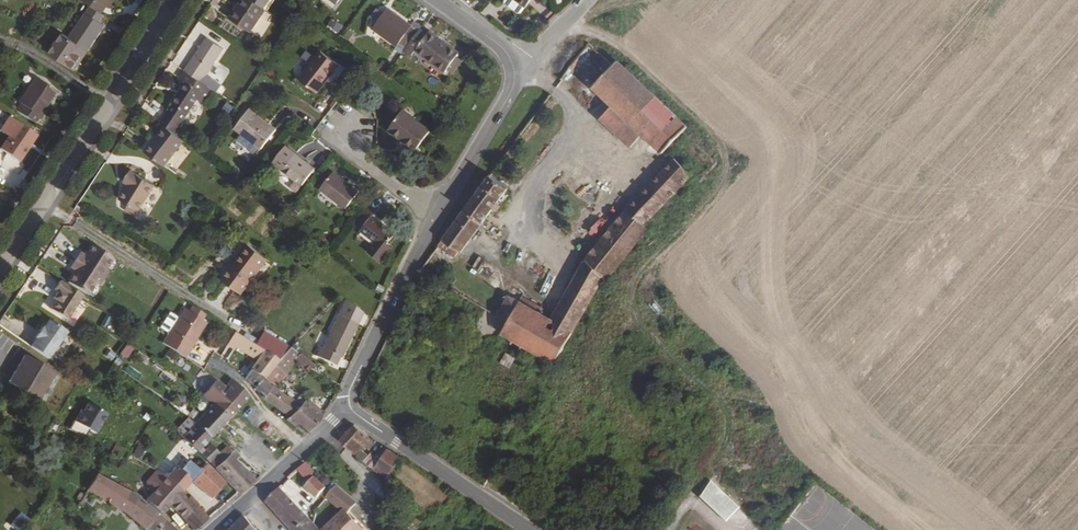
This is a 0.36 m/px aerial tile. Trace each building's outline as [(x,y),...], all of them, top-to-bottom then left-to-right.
[(83,7),(93,13),(105,21),(110,14),(112,15),(122,0),(88,0),(83,7)] [(279,21),(269,14),(248,0),(233,24),(253,37),(262,24),(273,31),(279,21)] [(514,0),(502,0),(500,3),(517,16),(524,7),(514,0)] [(410,47),(420,34),(412,29),(388,11),(375,30),(399,47),(403,42),(410,47)] [(107,22),(105,21),(93,13),(72,44),(65,40),(51,61),(76,77),(80,71),(77,68),(82,61),(85,63),(107,32),(102,29),(107,22)] [(328,25),(340,33),(345,25),(333,18),(328,25)] [(420,18),(412,29),(420,34),(425,26),(428,23),(420,18)] [(425,26),(420,34),(410,47),(410,48),(417,53),(421,47),(451,68),(453,65),(463,52),(465,49),(435,28),(432,31),(425,26)] [(228,55),(211,43),(190,76),(207,87),(228,55)] [(329,76),(338,64),(323,52),(301,80),(318,93),(331,77),(329,76)] [(468,56),(463,52),(453,65),(459,69),(468,56)] [(77,68),(80,71),(85,63),(82,61),(77,68)] [(605,118),(601,122),(615,137),(628,125),(642,140),(660,158),(682,138),(686,133),(619,63),(614,69),(607,62),(600,70),(607,78),(594,90),(613,111),(605,118)] [(201,104),(209,109),(218,95),(207,87),(190,76),(189,75),(184,83),(190,88),(171,118),(185,127),(201,104)] [(22,109),(25,111),(20,119),(39,131),(44,124),(42,123),(58,98),(39,85),(22,109)] [(605,118),(613,111),(594,90),(585,98),(605,118)] [(262,149),(276,131),(250,111),(236,129),(262,149)] [(421,155),(434,136),(406,116),(393,134),(421,155)] [(10,143),(2,155),(9,160),(21,168),(31,154),(29,152),(37,140),(11,123),(2,137),(10,143)] [(642,140),(628,125),(615,137),(630,153),(642,140)] [(169,172),(187,147),(167,132),(149,157),(169,172)] [(29,152),(31,154),(40,141),(37,140),(29,152)] [(303,185),(316,169),(287,147),(275,163),(303,185)] [(2,155),(0,157),(0,159),(7,164),(9,160),(2,155)] [(631,199),(649,218),(687,176),(671,159),(631,199)] [(296,192),(301,184),(285,174),(280,182),(296,192)] [(346,210),(359,194),(333,174),(320,190),(346,210)] [(132,189),(122,204),(131,209),(140,215),(142,216),(157,190),(134,175),(127,185),(132,189)] [(508,190),(491,177),(441,247),(456,257),(459,252),(463,254),(508,190)] [(640,227),(649,218),(631,199),(583,263),(547,319),(539,315),(542,310),(519,296),(515,301),(506,295),(494,315),(505,322),(499,331),(508,337),(505,342),(518,349),(521,345),(528,350),(526,355),(539,363),(541,359),(550,365),(585,306),(600,280),(604,283),(633,245),(645,231),(640,227)] [(138,220),(140,215),(131,209),(128,214),(138,220)] [(356,224),(363,229),(372,217),(374,214),(368,209),(356,224)] [(387,244),(394,234),(372,217),(363,229),(362,231),(377,243),(369,253),(382,262),(390,252),(384,247),(387,244)] [(264,257),(242,244),(236,254),(237,256),(230,268),(229,267),(220,282),(241,294),(264,257)] [(393,248),(387,244),(384,247),(390,252),(393,248)] [(90,301),(116,261),(95,249),(88,260),(82,256),(73,272),(79,275),(70,288),(90,301)] [(83,301),(60,286),(54,294),(58,297),(53,303),(57,306),(51,314),(68,325),(83,301)] [(353,340),(360,326),(366,315),(349,302),(341,316),(325,347),(323,346),(318,356),(338,366),(342,358),(344,359),(351,345),(349,344),(351,340),(353,340)] [(194,310),(190,316),(202,324),(206,317),(194,310)] [(190,316),(185,313),(163,348),(186,362),(191,354),(190,353),(207,327),(202,324),(190,316)] [(65,333),(46,321),(28,348),(46,360),(65,333)] [(292,350),(265,334),(256,348),(280,362),(292,350)] [(264,380),(280,362),(256,348),(255,347),(245,341),(239,350),(248,356),(258,363),(252,372),(264,380)] [(128,358),(135,348),(128,343),(121,354),(128,358)] [(300,355),(299,357),(291,351),(280,362),(264,380),(276,389),(287,378),(286,375),(297,363),(311,374),(312,371),(314,369),(315,368),(300,355)] [(515,358),(504,353),(498,363),(509,369),(515,358)] [(28,361),(10,387),(39,406),(57,380),(28,361)] [(244,382),(255,391),(262,383),(264,380),(252,372),(244,382)] [(262,383),(255,391),(267,399),(274,391),(262,383)] [(239,391),(232,384),(227,388),(230,391),(222,399),(235,412),(247,399),(239,391)] [(227,420),(235,412),(222,399),(219,397),(224,392),(215,385),(204,399),(214,408),(227,420)] [(275,409),(283,398),(274,391),(267,399),(265,402),(275,409)] [(305,404),(299,410),(283,398),(275,409),(289,420),(287,422),(306,436),(319,423),(323,416),(305,404)] [(87,401),(71,430),(86,438),(90,431),(97,435),(109,413),(87,401)] [(197,423),(212,436),(227,420),(214,408),(200,421),(198,423),(197,423)] [(201,449),(212,436),(197,423),(198,423),(190,418),(178,429),(174,433),(182,440),(198,452),(201,455),(208,462),(212,458),(204,451),(201,449)] [(353,428),(337,444),(355,458),(371,442),(353,428)] [(122,453),(115,449),(111,457),(117,461),(122,453)] [(375,463),(363,454),(357,460),(380,481),(399,459),(384,449),(380,453),(382,456),(375,463)] [(240,469),(235,463),(239,459),(233,453),(232,454),(224,462),(216,471),(238,493),(240,495),(255,482),(240,469)] [(212,458),(208,462),(216,471),(224,462),(216,454),(212,458)] [(175,467),(176,468),(169,475),(165,480),(182,493),(192,483),(209,498),(223,484),(205,465),(198,472),(187,463),(184,466),(179,462),(175,467)] [(315,472),(305,463),(298,469),(301,473),(307,479),(315,472)] [(165,480),(169,475),(163,469),(159,474),(165,480)] [(159,487),(165,480),(159,474),(157,473),(147,483),(147,491),(152,495),(159,487)] [(482,486),(489,490),(496,478),(490,474),(482,486)] [(144,529),(173,529),(135,497),(130,494),(114,486),(96,477),(86,490),(124,512),(144,529)] [(325,489),(316,479),(313,481),(306,488),(316,499),(320,495),(322,496),(327,492),(324,490),(325,489)] [(159,487),(152,495),(146,501),(161,515),(170,506),(175,512),(192,529),(195,529),(207,519),(196,507),(193,510),(185,502),(182,493),(165,480),(159,487)] [(699,498),(726,523),(739,508),(711,481),(699,498)] [(280,489),(266,502),(292,529),(298,529),(309,519),(280,489)] [(324,529),(360,529),(345,516),(354,506),(334,489),(326,499),(342,513),(324,529)] [(185,502),(193,510),(196,507),(197,506),(190,498),(185,502)] [(11,525),(17,529),(23,529),(31,519),(21,512),(11,525)] [(37,520),(46,529),(48,529),(53,525),(42,515),(37,520)] [(244,518),(232,529),(255,529),(244,518)] [(309,519),(298,529),(319,529),(309,519)]
